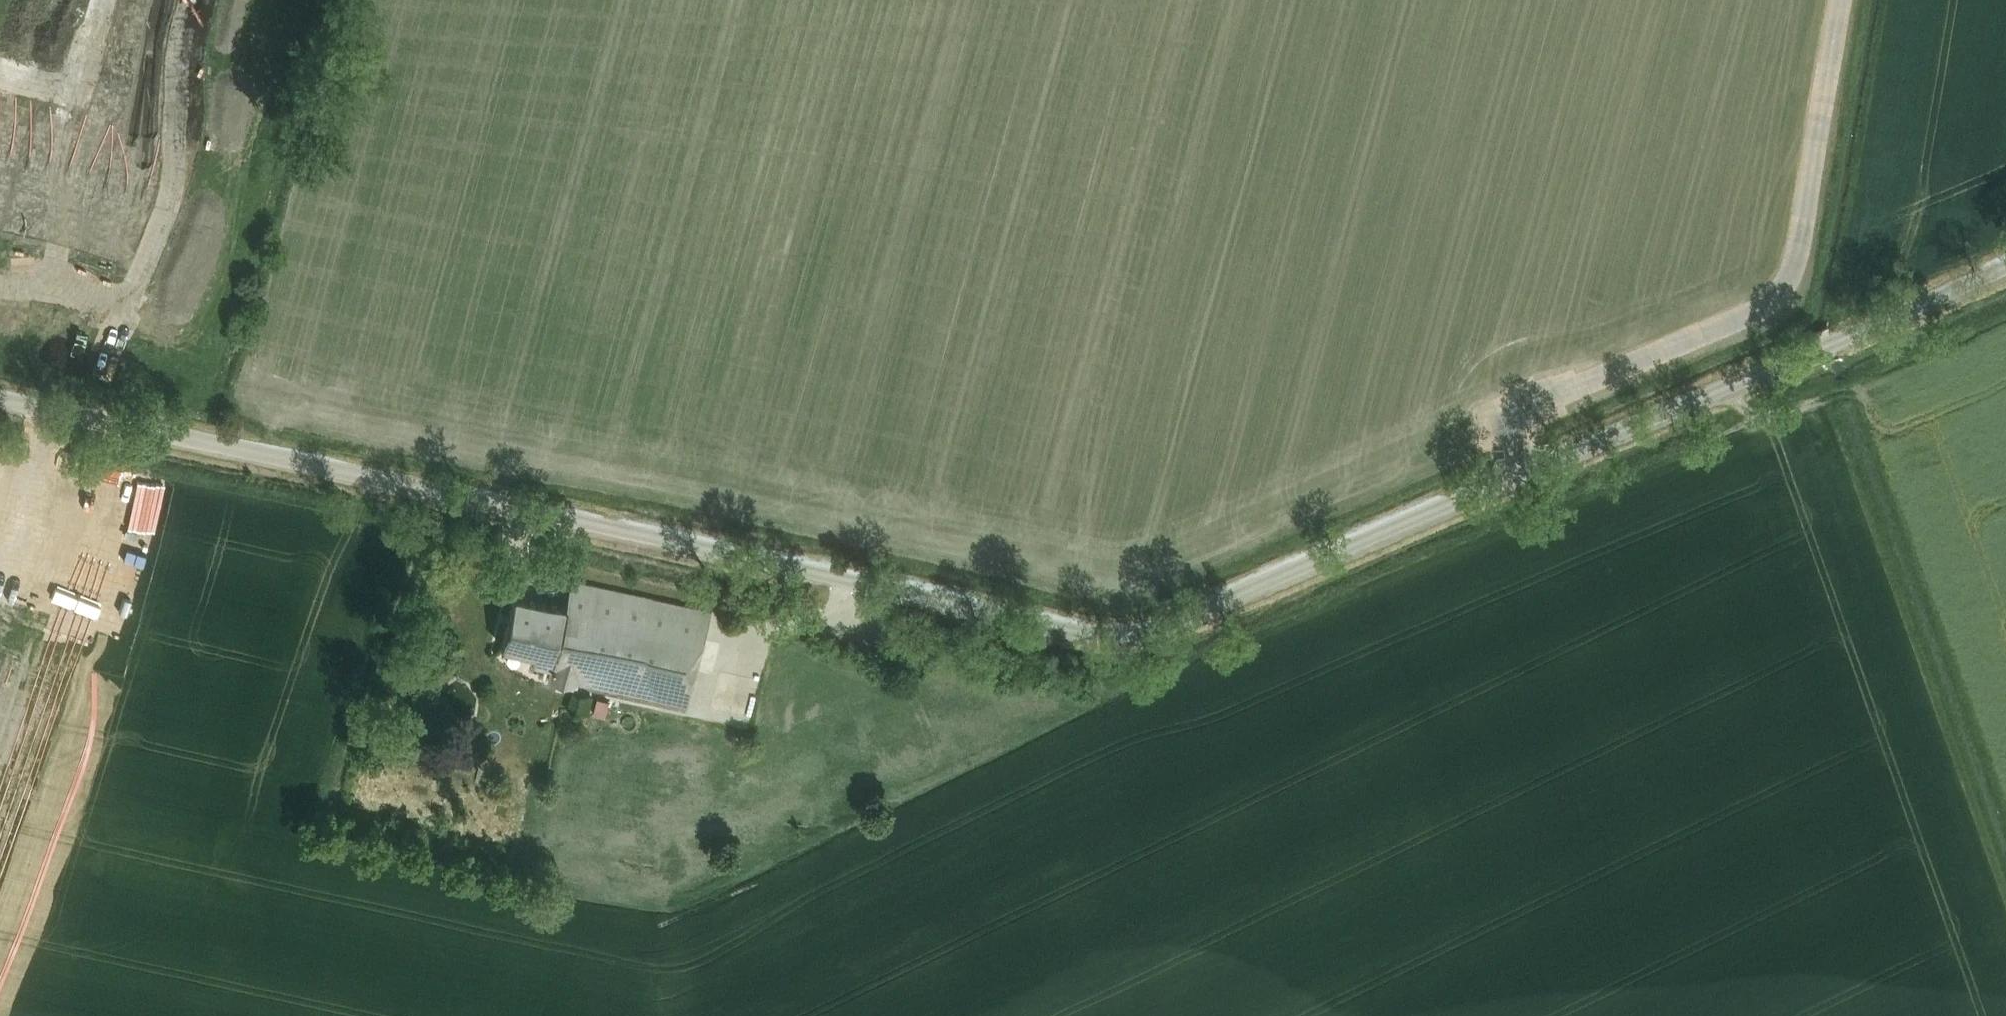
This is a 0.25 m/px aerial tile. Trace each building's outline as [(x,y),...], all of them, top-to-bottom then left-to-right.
[(692,613),(562,584),(558,601),(552,600),(508,590),(495,651),(530,659),(528,666),(562,674),(561,679),(672,704),(692,613)] [(573,691),(570,710),(590,714),(594,694),(573,691)] [(595,696),(593,714),(606,715),(608,698),(595,696)]
